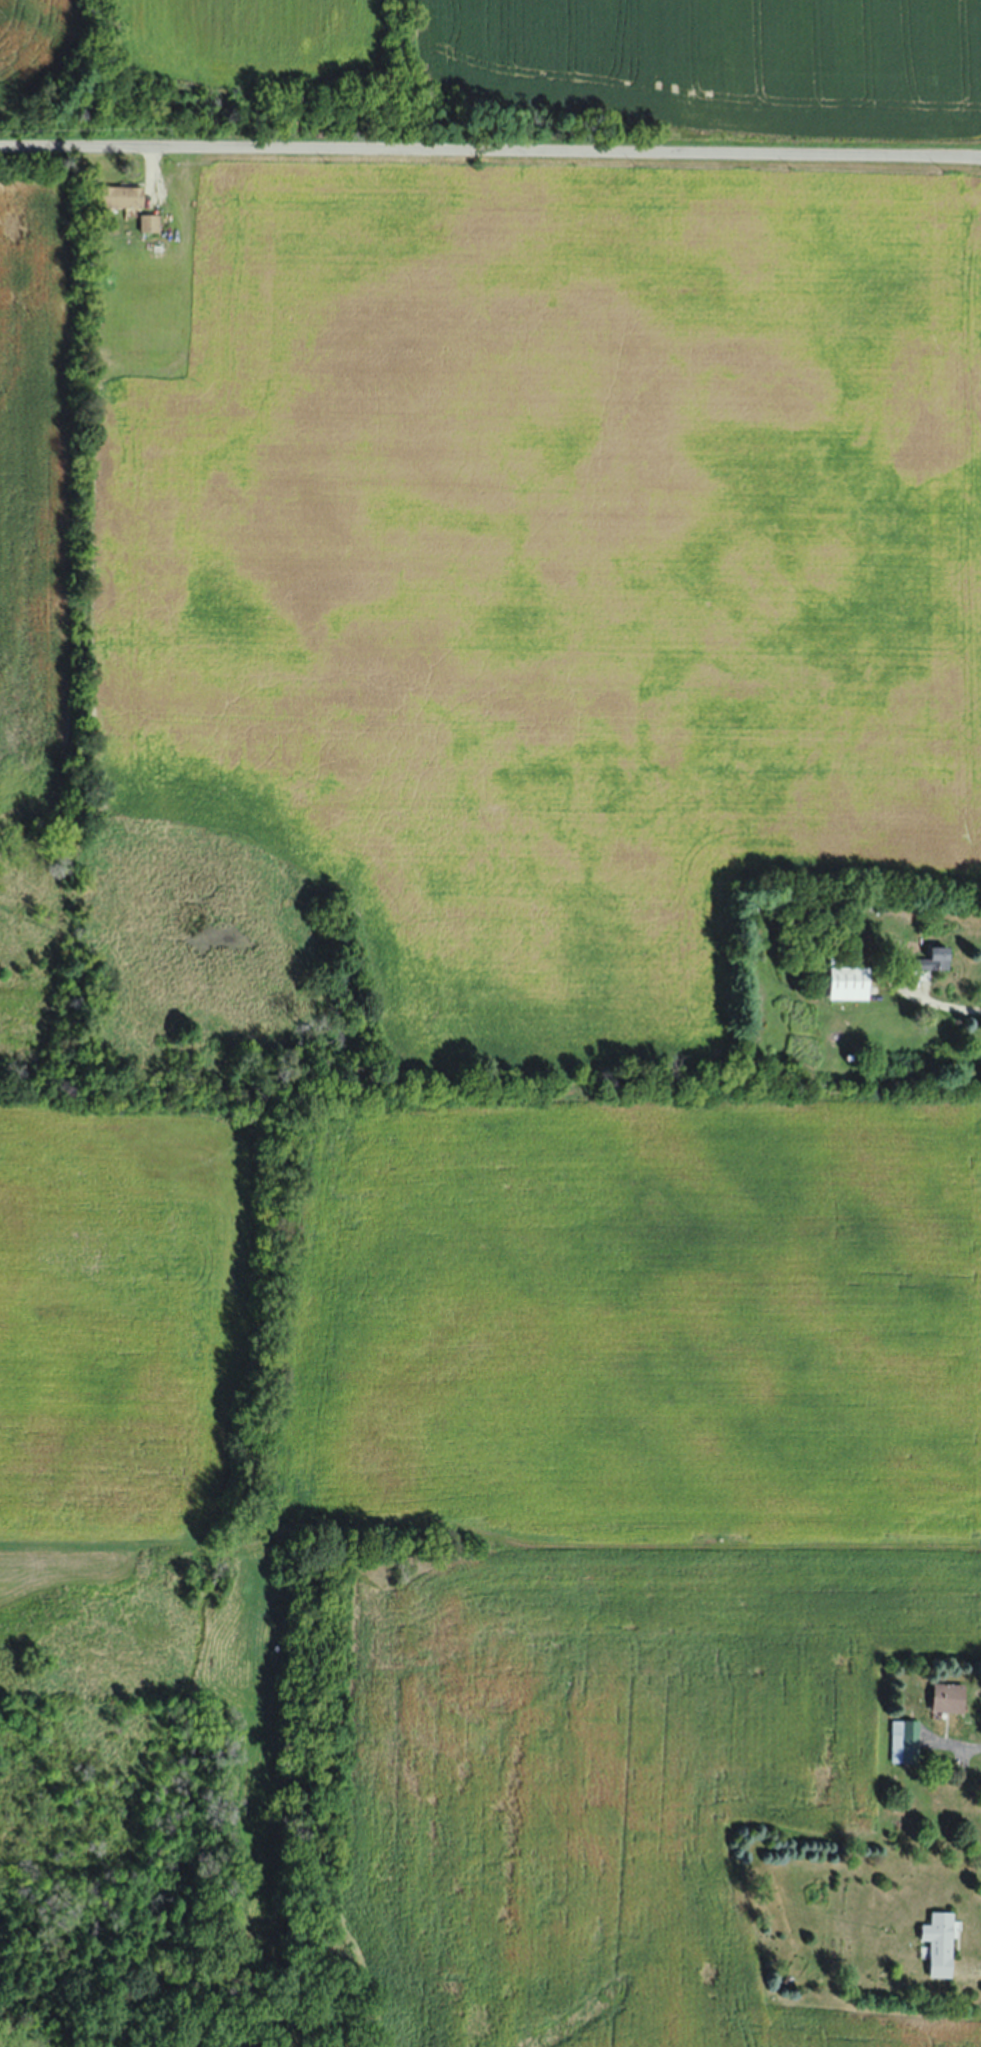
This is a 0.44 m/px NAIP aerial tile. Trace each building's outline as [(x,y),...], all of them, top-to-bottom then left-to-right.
[(103,186),(103,207),(147,207),(147,186),(103,186)] [(161,214),(142,214),(142,231),(161,231),(161,214)] [(834,999),(874,1000),(875,967),(835,966),(834,999)] [(922,1711),(951,1715),(955,1686),(927,1681),(922,1711)] [(890,1764),(915,1764),(915,1719),(890,1719),(890,1764)] [(956,1977),(957,1912),(934,1912),(933,1923),(923,1923),(923,1941),(934,1941),(933,1977),(956,1977)]
